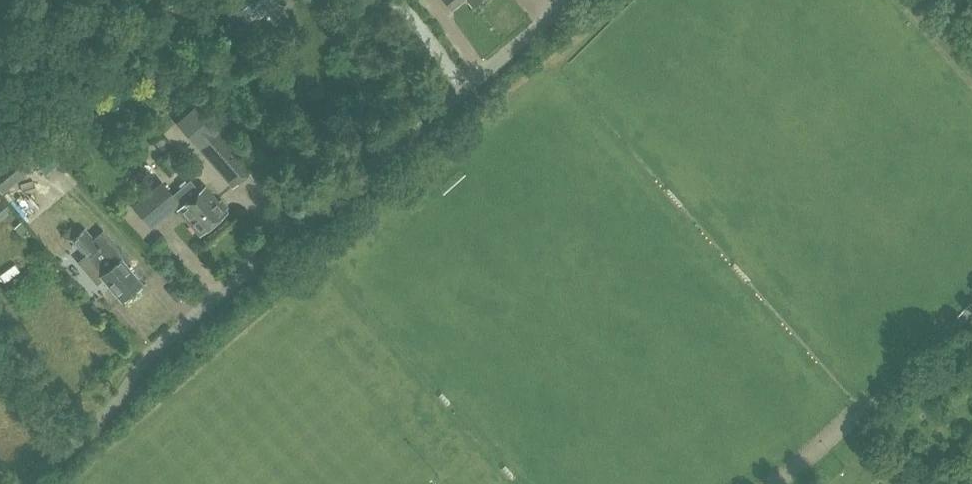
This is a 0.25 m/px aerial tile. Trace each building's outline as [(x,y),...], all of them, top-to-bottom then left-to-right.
[(227,31),(266,0),(239,0),(217,18),(227,31)] [(451,10),(462,0),(443,0),(451,10)] [(148,86),(163,73),(157,65),(141,78),(148,86)] [(199,149),(232,189),(254,170),(221,131),(199,149)] [(161,161),(171,174),(189,160),(178,148),(161,161)] [(2,194),(22,177),(8,160),(0,167),(0,192),(2,194)] [(199,235),(226,212),(205,187),(200,192),(190,180),(173,194),(162,181),(132,207),(151,229),(176,207),(199,235)] [(20,222),(14,227),(22,237),(28,232),(20,222)] [(103,276),(121,299),(142,283),(126,263),(128,262),(109,238),(104,242),(98,234),(93,238),(86,229),(74,238),(88,257),(93,253),(108,272),(103,276)] [(8,274),(12,284),(28,278),(24,267),(8,274)]
